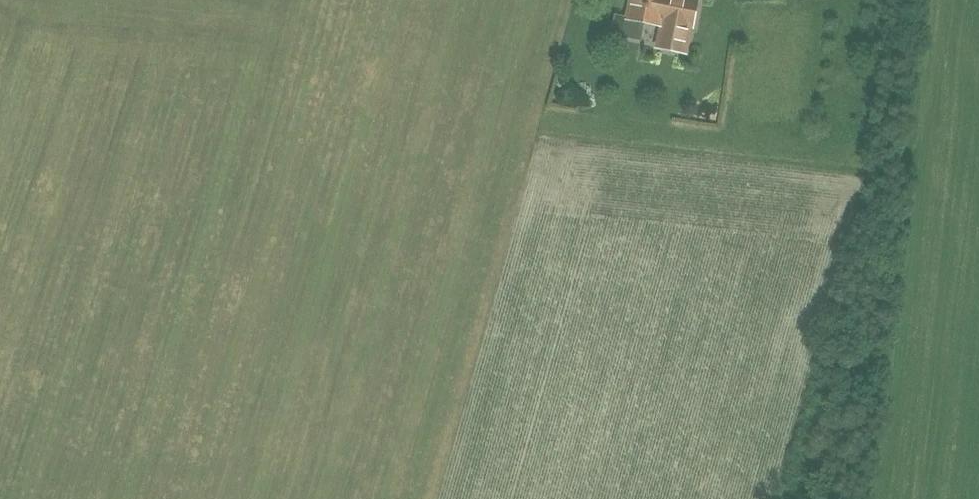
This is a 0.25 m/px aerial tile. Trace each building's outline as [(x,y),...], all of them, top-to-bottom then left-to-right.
[(627,19),(646,23),(662,26),(657,47),(685,53),(690,26),(693,26),(698,0),(631,0),(627,19)]
